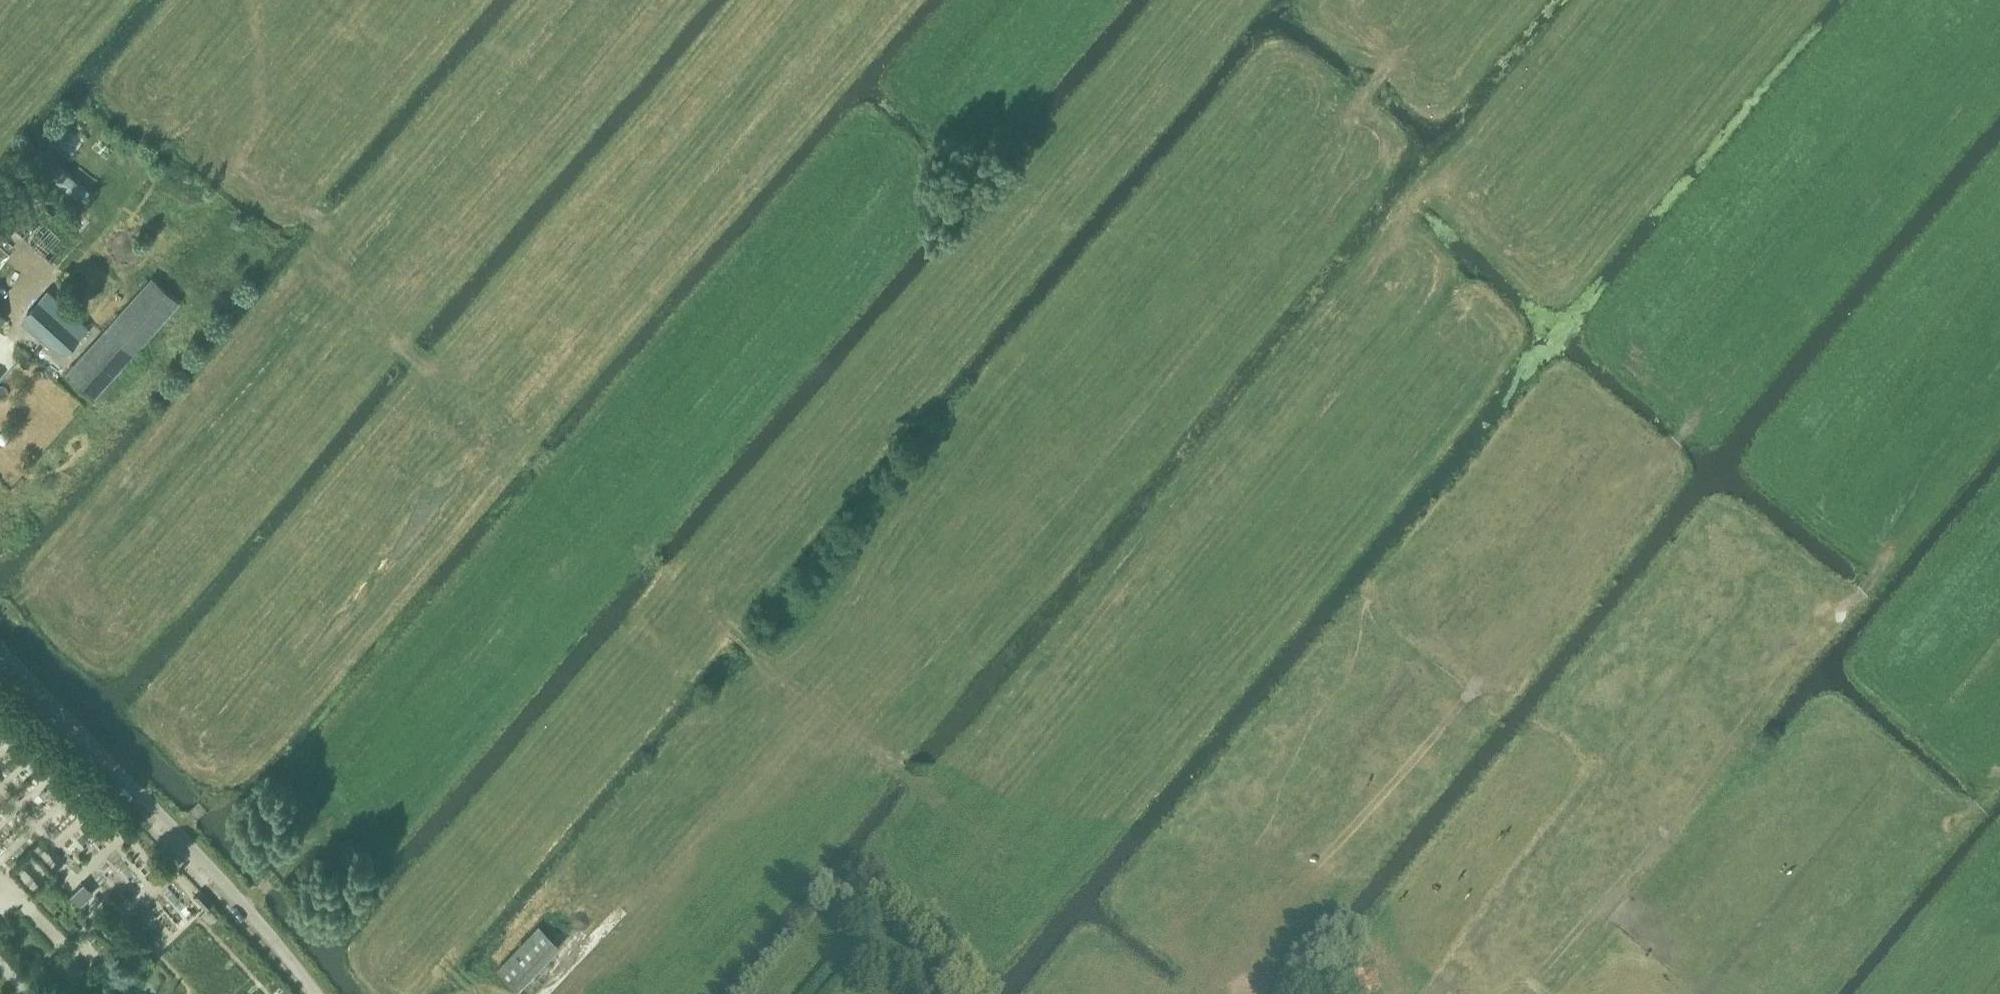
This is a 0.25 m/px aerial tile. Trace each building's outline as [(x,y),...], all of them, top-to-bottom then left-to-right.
[(94,398),(180,302),(153,278),(67,373),(94,398)] [(47,287),(24,314),(67,351),(90,325),(47,287)] [(82,884),(70,896),(81,907),(93,895),(82,884)] [(214,903),(201,890),(194,897),(207,910),(214,903)] [(517,988),(559,944),(539,925),(497,969),(517,988)]
